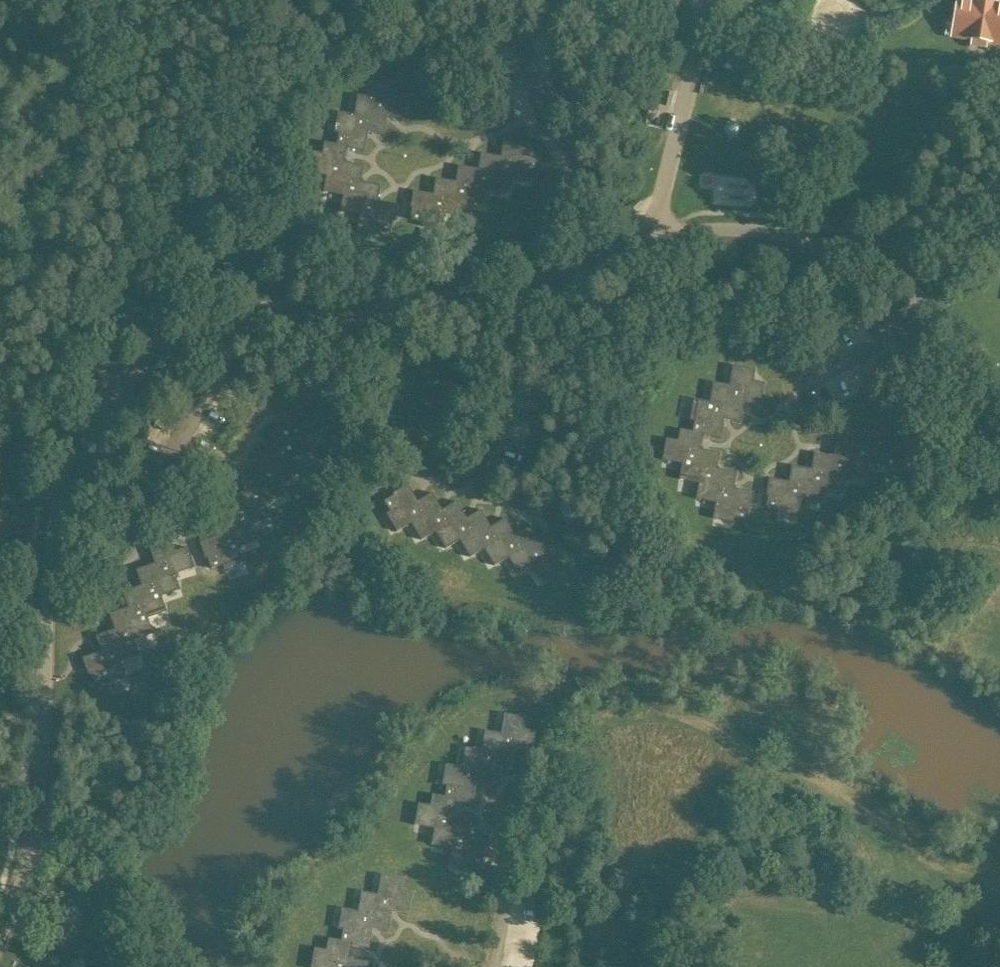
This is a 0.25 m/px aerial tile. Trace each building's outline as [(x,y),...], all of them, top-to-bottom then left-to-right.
[(951,31),(971,35),(970,40),(986,43),(987,37),(999,39),(999,2),(992,1),(989,0),(956,0),(951,31)] [(341,211),(361,214),(358,231),(378,234),(379,230),(391,232),(393,221),(395,221),(398,204),(378,200),(381,184),(361,181),(364,165),(345,161),(347,148),(365,151),(369,132),(385,134),(388,115),(404,118),(408,95),(397,93),(399,81),(378,77),(374,97),(358,94),(355,114),(339,111),(335,132),(339,133),(337,143),(325,141),(323,152),(311,150),(307,172),(327,175),(324,191),(344,195),(341,211)] [(434,193),(414,190),(411,207),(412,208),(411,219),(422,221),(422,226),(443,229),(445,213),(465,217),(468,201),(488,204),(491,188),(510,192),(513,176),(533,179),(536,157),(525,155),(527,144),(504,140),(501,156),(481,152),(479,168),(459,165),(456,181),(436,177),(434,193)] [(339,341),(339,351),(360,351),(361,341),(339,341)] [(724,419),(741,422),(744,402),(760,405),(764,382),(753,380),(755,369),(733,365),(730,384),(714,381),(710,401),(694,399),(691,419),(695,420),(693,430),(680,428),(678,440),(667,438),(663,460),(682,463),(680,479),(699,482),(697,499),(716,502),(714,518),(735,521),(735,517),(747,519),(749,508),(751,508),(754,491),(734,488),(737,472),(717,468),(720,452),(700,449),(703,435),(721,438),(724,419)] [(317,409),(306,413),(302,402),(281,410),(286,425),(267,432),(273,447),(254,454),(259,469),(241,476),(246,491),(227,498),(233,513),(214,520),(219,535),(201,542),(206,558),(208,557),(212,568),(223,564),(225,569),(245,562),(239,546),(258,539),(252,524),(271,517),(266,502),(285,495),(279,480),(298,473),(293,458),(312,451),(306,436),(325,429),(317,409)] [(883,431),(860,427),(857,443),(837,440),(834,456),(815,452),(812,468),(792,465),(789,481),(769,477),(767,494),(769,494),(767,506),(778,508),(778,513),(798,517),(801,501),(821,504),(824,488),(844,491),(846,475),(866,479),(869,463),(888,466),(892,444),(881,442),(883,431)] [(418,501),(408,484),(393,493),(394,494),(384,500),(391,511),(387,513),(398,531),(412,523),(422,540),(436,531),(446,548),(460,540),(471,556),(485,548),(495,565),(509,556),(519,574),(533,565),(544,582),(563,571),(557,561),(566,555),(554,535),(540,544),(530,527),(516,535),(506,518),(492,526),(481,509),(467,518),(457,501),(443,509),(433,492),(418,501)] [(96,635),(102,651),(83,657),(89,674),(91,673),(95,684),(106,680),(108,684),(127,677),(122,662),(141,655),(135,640),(154,633),(149,618),(168,611),(162,596),(181,589),(176,574),(194,567),(187,546),(176,550),(172,539),(150,547),(155,562),(137,569),(142,584),(123,591),(129,607),(110,613),(115,629),(96,635)] [(527,717),(505,713),(502,733),(486,730),(482,750),(466,747),(463,766),(447,764),(443,784),(447,785),(446,796),(433,794),(431,805),(419,803),(415,825),(435,828),(432,844),(452,848),(449,864),(470,867),(471,863),(482,865),(485,853),(486,854),(489,837),(470,833),(473,817),(453,814),(455,801),(474,804),(477,784),(493,787),(497,767),(513,769),(516,750),(532,753),(536,730),(525,728),(527,717)] [(389,931),(392,911),(409,914),(413,891),(401,890),(403,878),(381,874),(378,894),(362,891),(359,911),(342,908),(339,928),(344,929),(342,940),(329,938),(327,949),(315,947),(312,966),(368,966),(368,961),(349,958),(351,945),(370,948),(373,928),(389,931)]
